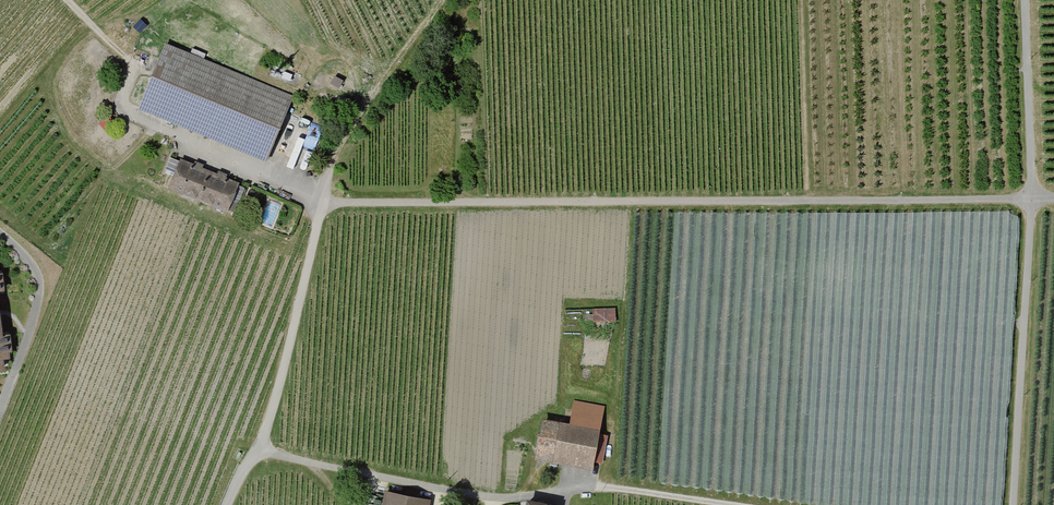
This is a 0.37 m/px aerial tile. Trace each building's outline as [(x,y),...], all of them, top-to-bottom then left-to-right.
[(143,113),(270,163),(296,98),(169,48),(143,113)] [(311,124),(304,145),(315,149),(322,127),(311,124)] [(242,187),(183,163),(171,192),(230,216),(242,187)] [(8,295),(5,270),(0,271),(0,296),(8,295)] [(9,375),(7,364),(17,363),(13,339),(6,340),(2,313),(0,298),(0,376),(9,375)] [(615,320),(615,308),(585,309),(586,321),(615,320)] [(528,462),(582,474),(597,409),(571,403),(566,426),(538,420),(528,462)] [(384,494),(382,504),(432,504),(433,503),(384,494)]
